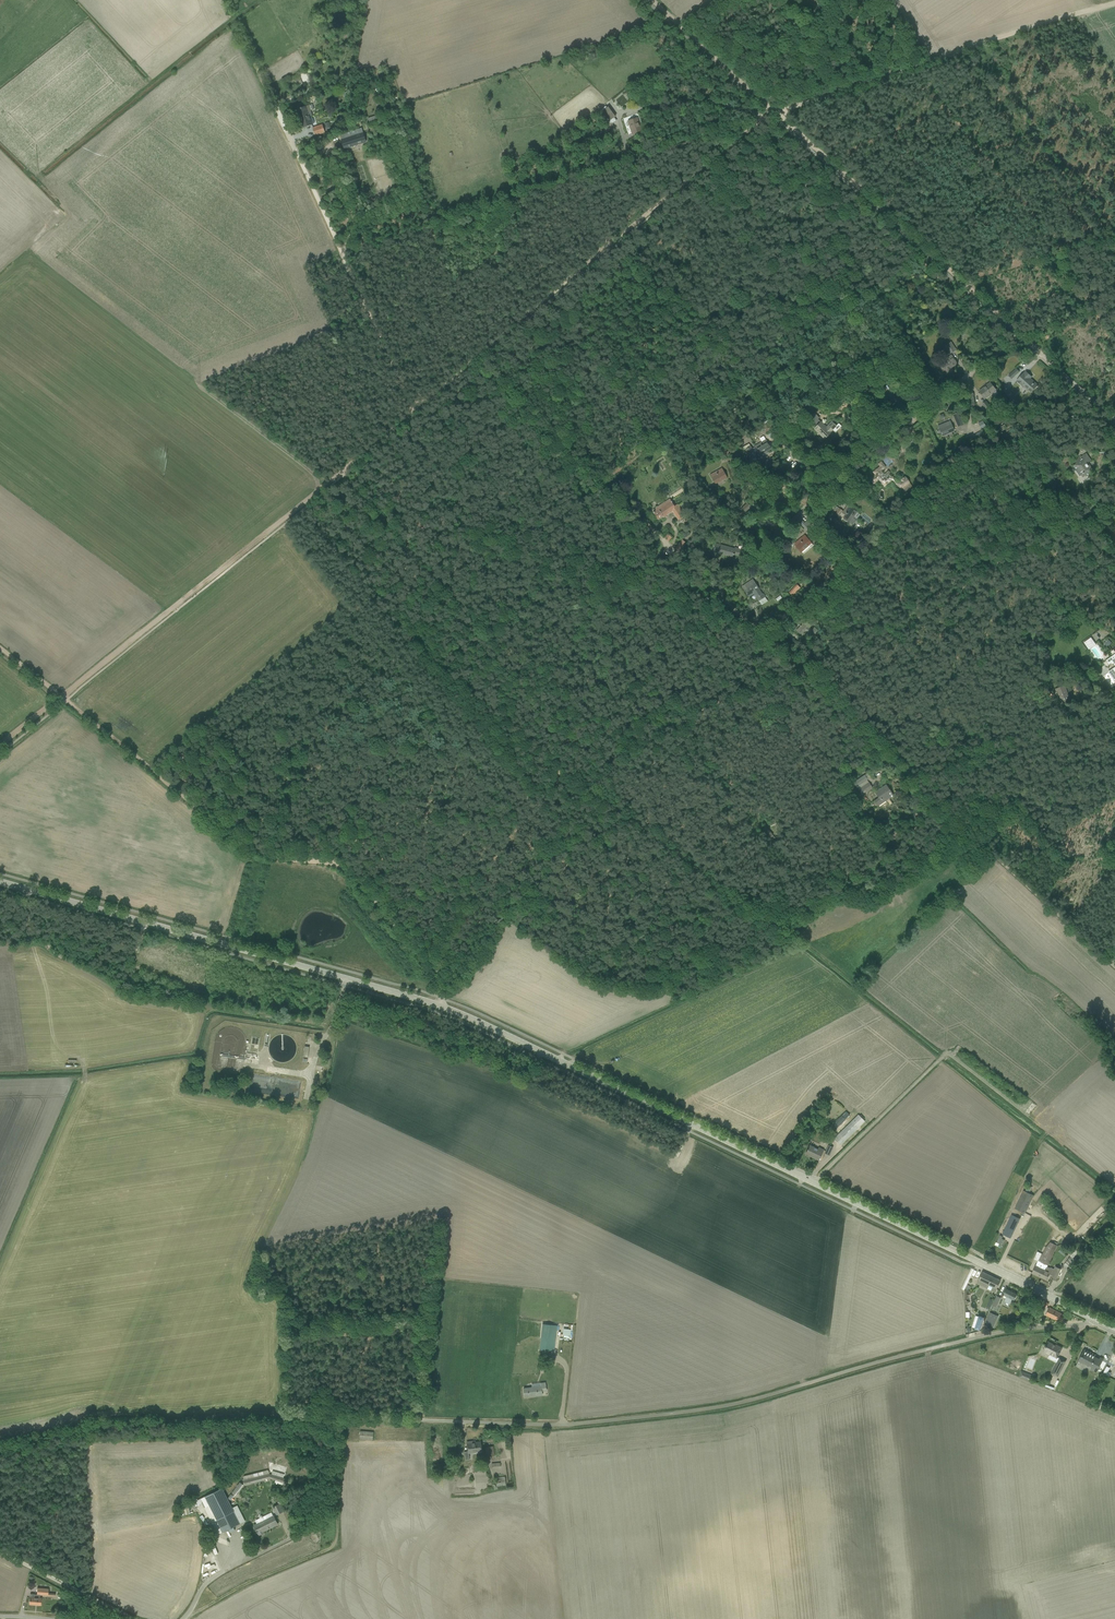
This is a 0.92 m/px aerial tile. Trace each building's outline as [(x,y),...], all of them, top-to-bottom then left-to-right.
[(352,81),(352,71),(341,71),(342,81),(352,81)] [(303,86),(298,75),(293,78),(298,88),(303,86)] [(309,106),(297,110),(300,120),(310,116),(312,116),(309,106)] [(597,112),(608,127),(607,128),(609,131),(614,127),(612,125),(617,121),(614,117),(615,116),(608,106),(606,107),(605,106),(597,112)] [(310,116),(300,120),(303,128),(313,124),(310,116)] [(637,118),(627,122),(631,134),(633,134),(635,138),(642,135),(640,131),(641,131),(637,118)] [(324,133),(322,125),(312,128),(314,136),(324,133)] [(350,132),(339,135),(342,148),(366,142),(363,133),(351,136),(350,132)] [(948,322),(954,319),(948,308),(940,314),(942,318),(945,317),(948,322)] [(956,350),(951,342),(945,346),(949,354),(956,350)] [(940,362),(942,364),(945,369),(948,373),(952,371),(950,368),(957,364),(951,355),(940,362)] [(1014,377),(1014,376),(1019,372),(1016,369),(1011,373),(1008,375),(1012,379),(1014,377)] [(1024,373),(1020,377),(1016,381),(1030,393),(1034,389),(1038,385),(1037,385),(1030,378),(1031,377),(1026,372),(1024,373)] [(980,392),(983,396),(985,398),(996,390),(990,382),(985,387),(980,392)] [(1019,404),(1007,387),(1003,390),(1015,407),(1019,404)] [(892,391),(887,394),(890,399),(889,400),(891,403),(894,407),(896,405),(901,402),(899,400),(895,395),(892,391)] [(977,404),(982,412),(986,409),(981,402),(977,404)] [(988,411),(989,411),(991,408),(986,402),(983,404),(988,411)] [(957,427),(962,425),(957,412),(952,415),(957,427)] [(819,418),(814,413),(809,418),(814,423),(813,424),(815,427),(820,421),(818,419),(819,418)] [(938,430),(938,431),(939,430),(942,436),(953,431),(949,421),(938,426),(939,429),(938,430)] [(976,431),(981,427),(977,421),(972,425),(976,431)] [(814,428),(820,435),(824,439),(831,432),(830,432),(833,429),(836,431),(841,426),(838,423),(836,426),(831,422),(826,428),(820,422),(814,428)] [(1006,437),(1014,431),(1012,427),(1004,433),(1003,433),(1005,437),(1006,437)] [(977,438),(986,432),(984,429),(975,434),(977,438)] [(775,430),(770,433),(774,439),(779,435),(775,430)] [(748,448),(745,450),(751,460),(754,458),(760,455),(761,457),(768,452),(767,451),(771,449),(765,440),(760,442),(755,446),(757,451),(754,453),(750,447),(748,448)] [(905,450),(907,452),(915,447),(913,444),(914,443),(912,441),(904,446),(906,449),(905,450)] [(1076,466),(1074,468),(1076,470),(1079,476),(1081,475),(1082,476),(1082,477),(1085,475),(1086,476),(1090,473),(1089,472),(1092,470),(1089,466),(1088,467),(1086,464),(1089,462),(1085,456),(1081,459),(1080,458),(1073,462),(1076,466)] [(870,479),(873,483),(878,479),(885,487),(892,482),(899,490),(902,488),(905,492),(912,487),(905,477),(899,481),(897,482),(893,477),(888,471),(883,475),(880,470),(885,467),(884,466),(881,462),(878,464),(880,467),(873,472),(875,475),(870,479)] [(710,474),(714,482),(715,484),(727,477),(722,468),(710,474)] [(672,492),(662,499),(664,502),(674,495),(672,492)] [(652,510),(654,513),(658,519),(663,516),(672,510),(678,520),(685,516),(678,504),(674,506),(669,499),(652,510)] [(1086,507),(1082,502),(1078,505),(1082,510),(1086,507)] [(741,510),(744,513),(750,506),(747,503),(741,510)] [(839,517),(843,511),(836,506),(834,510),(835,510),(833,514),(839,517)] [(847,506),(843,511),(846,513),(847,514),(843,519),(853,525),(860,515),(851,509),(847,506)] [(1093,523),(1104,514),(1100,508),(1089,518),(1093,523)] [(806,530),(811,525),(807,521),(804,523),(802,521),(800,523),(806,530)] [(794,544),(798,548),(801,552),(811,543),(804,535),(801,538),(803,540),(800,542),(799,540),(794,544)] [(686,544),(682,540),(675,547),(680,551),(686,544)] [(735,548),(734,549),(716,544),(713,552),(732,557),(733,554),(741,557),(743,550),(735,548)] [(867,544),(862,553),(868,556),(873,548),(867,544)] [(752,579),(749,582),(741,587),(748,596),(753,592),(759,601),(765,596),(763,594),(762,594),(758,589),(752,579)] [(788,592),(792,596),(800,588),(796,584),(788,592)] [(755,624),(760,629),(775,614),(772,611),(768,614),(767,613),(755,624)] [(788,616),(785,624),(788,625),(792,627),(797,616),(793,614),(791,618),(788,616)] [(802,618),(801,620),(797,624),(800,626),(796,631),(802,635),(806,631),(807,632),(807,633),(808,634),(808,635),(813,639),(819,632),(815,629),(813,631),(809,628),(810,626),(802,618)] [(1087,645),(1094,640),(1091,636),(1084,641),(1087,645)] [(1105,661),(1106,660),(1109,665),(1112,662),(1114,666),(1114,654),(1105,661)] [(1050,687),(1045,680),(1040,684),(1046,690),(1050,687)] [(1057,691),(1060,697),(1062,702),(1066,700),(1067,702),(1070,700),(1069,696),(1069,695),(1068,695),(1064,685),(1055,688),(1057,692),(1057,691)] [(856,787),(858,789),(857,789),(861,795),(872,788),(864,776),(853,783),(856,787)] [(886,785),(881,788),(874,792),(878,798),(874,801),(878,806),(890,797),(887,792),(890,791),(886,785)] [(771,841),(775,838),(765,827),(760,831),(764,835),(764,836),(767,840),(768,839),(771,841)] [(846,1101),(843,1105),(850,1111),(853,1107),(846,1101)] [(858,1114),(851,1121),(833,1138),(840,1145),(864,1121),(863,1120),(864,1118),(861,1115),(860,1116),(858,1114)] [(831,1124),(829,1126),(830,1127),(832,1125),(836,1129),(845,1120),(841,1116),(839,1118),(834,1122),(832,1125),(831,1124)] [(809,1145),(807,1148),(807,1149),(807,1150),(806,1154),(807,1153),(814,1156),(813,1157),(818,1160),(823,1150),(818,1148),(818,1149),(809,1145)] [(1034,1195),(1023,1190),(1014,1208),(1025,1213),(1034,1195)] [(1010,1238),(1020,1219),(1012,1215),(1002,1234),(1007,1237),(1010,1238)] [(999,1244),(998,1246),(1001,1247),(1004,1240),(1002,1238),(1003,1237),(1000,1235),(996,1242),(999,1244)] [(1035,1250),(1020,1243),(1015,1240),(1005,1260),(1025,1270),(1035,1250)] [(1040,1257),(1034,1268),(1032,1273),(1041,1277),(1044,1271),(1045,1271),(1047,1267),(1057,1246),(1050,1242),(1045,1248),(1043,1254),(1041,1253),(1040,1257)] [(1071,1256),(1069,1259),(1064,1265),(1066,1267),(1070,1271),(1078,1261),(1078,1262),(1083,1255),(1078,1251),(1080,1248),(1078,1247),(1072,1252),(1072,1253),(1070,1255),(1071,1256)] [(1061,1248),(1058,1252),(1064,1256),(1067,1252),(1061,1248)] [(1044,1271),(1041,1277),(1046,1280),(1049,1275),(1051,1276),(1056,1279),(1060,1269),(1055,1267),(1054,1270),(1050,1268),(1050,1269),(1047,1267),(1045,1271),(1044,1271)] [(1000,1280),(983,1272),(977,1283),(995,1292),(1000,1280)] [(1014,1300),(1017,1294),(1006,1289),(1003,1295),(1006,1296),(1004,1301),(1004,1302),(1005,1301),(1009,1303),(1009,1304),(1012,1299),(1014,1300)] [(997,1296),(992,1305),(996,1307),(1000,1298),(997,1296)] [(1059,1321),(1063,1322),(1066,1316),(1049,1308),(1045,1315),(1059,1321)] [(998,1316),(990,1312),(985,1323),(993,1327),(998,1316)] [(980,1331),(984,1318),(978,1316),(974,1329),(980,1331)] [(554,1351),(557,1326),(542,1324),(539,1350),(554,1351)] [(1055,1346),(1048,1342),(1043,1351),(1050,1354),(1057,1357),(1061,1348),(1056,1345),(1055,1346)] [(1099,1359),(1094,1357),(1096,1355),(1090,1352),(1084,1349),(1078,1360),(1092,1365),(1090,1369),(1096,1372),(1103,1359),(1100,1357),(1099,1359)] [(1063,1359),(1059,1357),(1051,1373),(1054,1375),(1055,1374),(1058,1376),(1066,1361),(1062,1359),(1063,1359)] [(1015,1375),(1026,1379),(1028,1374),(1017,1370),(1015,1375)] [(532,1388),(523,1389),(524,1397),(542,1395),(542,1391),(546,1390),(546,1385),(545,1383),(540,1383),(540,1387),(532,1388)] [(1085,1398),(1093,1402),(1100,1387),(1091,1384),(1085,1398)] [(1103,1403),(1100,1411),(1107,1414),(1110,1406),(1103,1403)] [(360,1431),(359,1439),(373,1440),(373,1432),(360,1431)] [(468,1451),(464,1452),(465,1460),(470,1459),(469,1453),(482,1451),(480,1442),(472,1443),(472,1441),(467,1442),(468,1451)] [(485,1447),(486,1453),(487,1457),(494,1456),(493,1446),(485,1447)] [(270,1470),(243,1477),(244,1480),(243,1480),(245,1484),(269,1478),(286,1483),(287,1479),(286,1479),(282,1478),(271,1474),(270,1470)] [(495,1478),(496,1486),(506,1485),(504,1476),(495,1478)] [(242,1484),(240,1482),(231,1493),(234,1495),(242,1484)] [(196,1506),(203,1503),(218,1534),(245,1521),(237,1505),(232,1508),(222,1488),(194,1502),(196,1506)] [(273,1507),(274,1510),(277,1514),(282,1512),(282,1511),(285,1510),(281,1501),(277,1502),(278,1504),(273,1507)] [(189,1507),(181,1508),(182,1515),(190,1514),(189,1507)] [(257,1531),(256,1531),(257,1532),(258,1534),(278,1524),(273,1515),(273,1516),(271,1512),(262,1517),(262,1516),(261,1515),(259,1516),(259,1517),(259,1518),(255,1520),(256,1524),(254,1525),(257,1531)] [(220,1558),(218,1553),(219,1552),(216,1546),(212,1548),(215,1555),(214,1555),(216,1560),(220,1558)] [(30,1594),(29,1604),(40,1605),(41,1598),(39,1598),(40,1595),(55,1596),(55,1594),(48,1593),(48,1589),(37,1588),(37,1594),(30,1594)]
